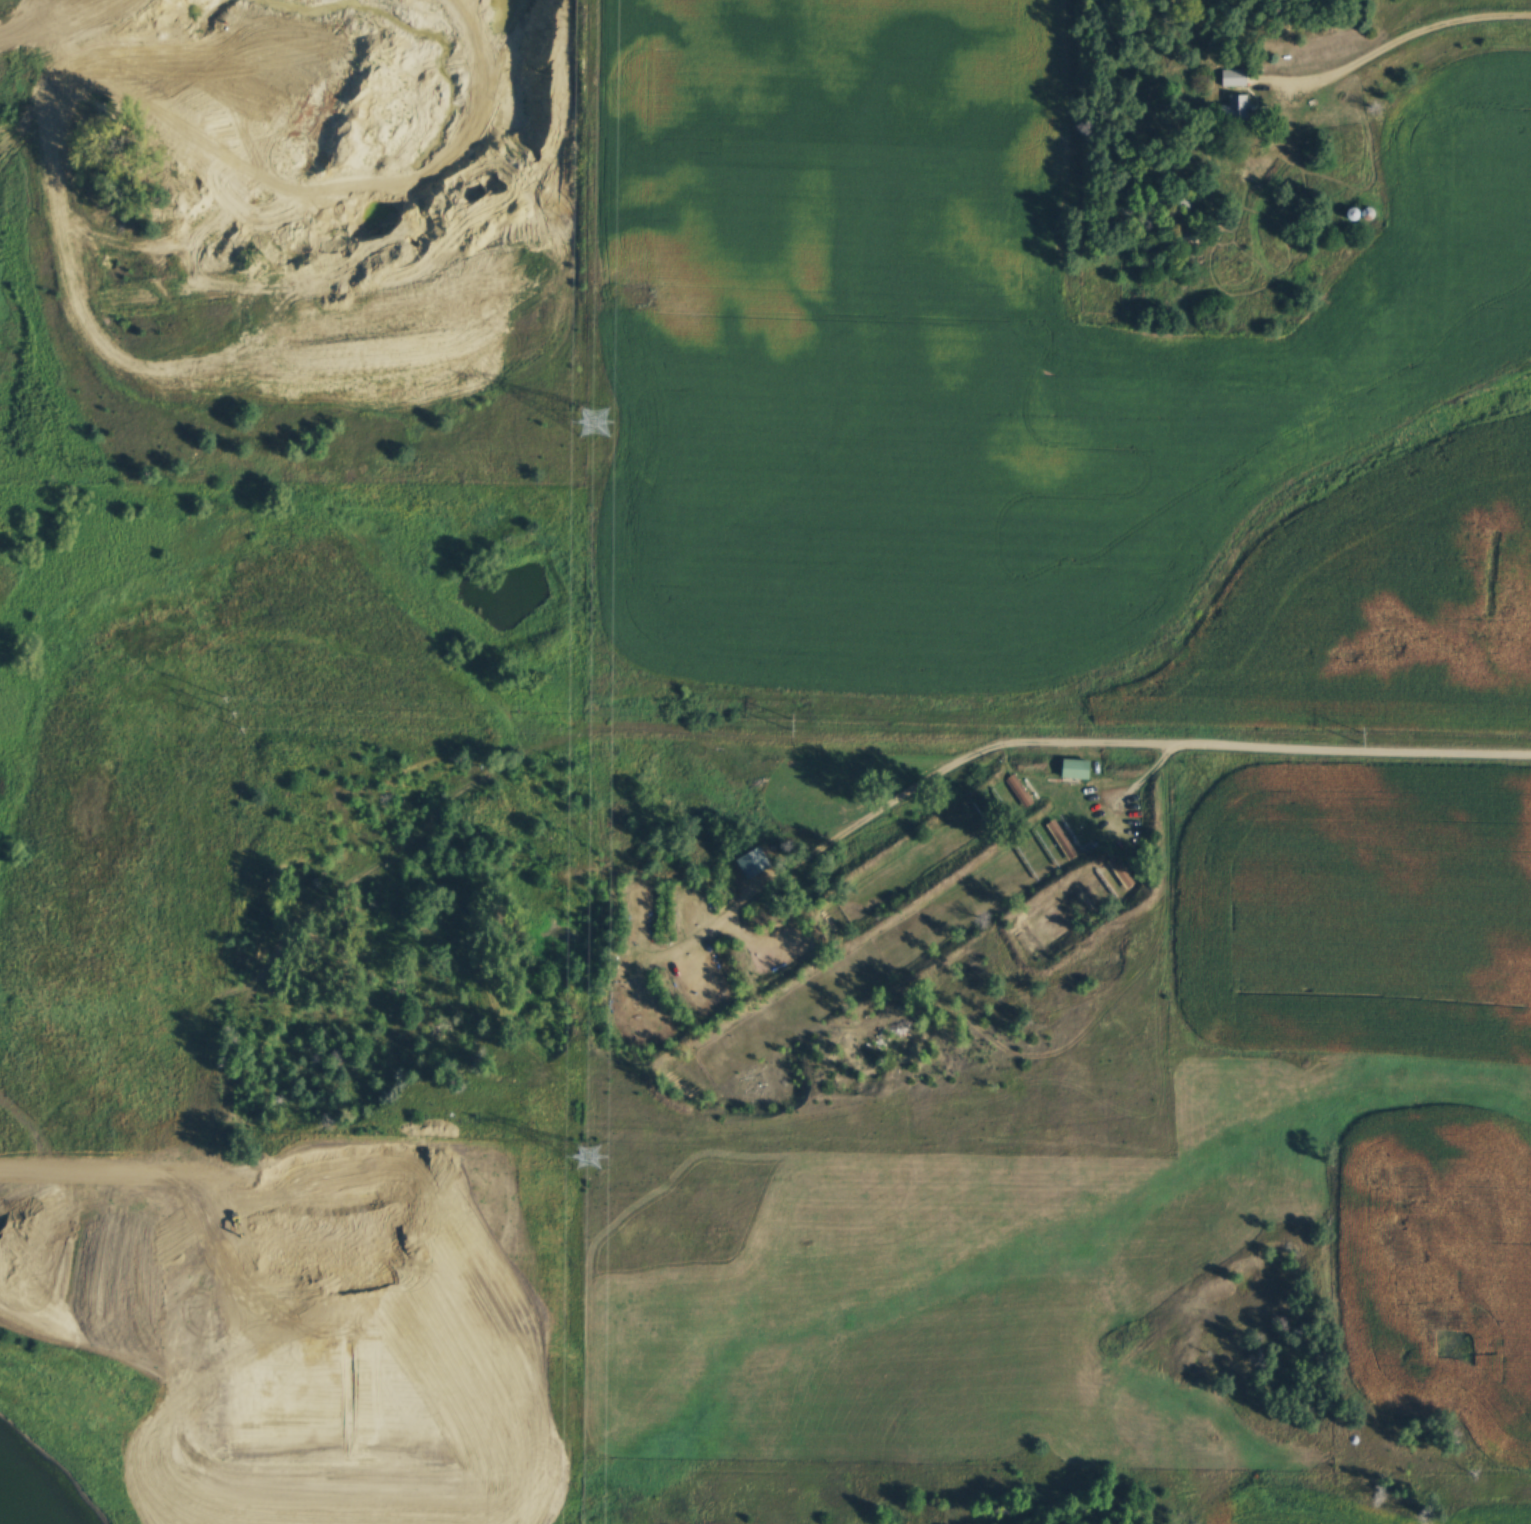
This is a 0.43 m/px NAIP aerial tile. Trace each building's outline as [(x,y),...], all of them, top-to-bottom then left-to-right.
[(1221,89),(1246,89),(1246,72),(1221,72),(1221,89)] [(1229,107),(1220,107),(1220,123),(1248,123),(1248,98),(1229,98),(1229,107)] [(1061,762),(1061,781),(1089,781),(1089,762),(1061,762)]
